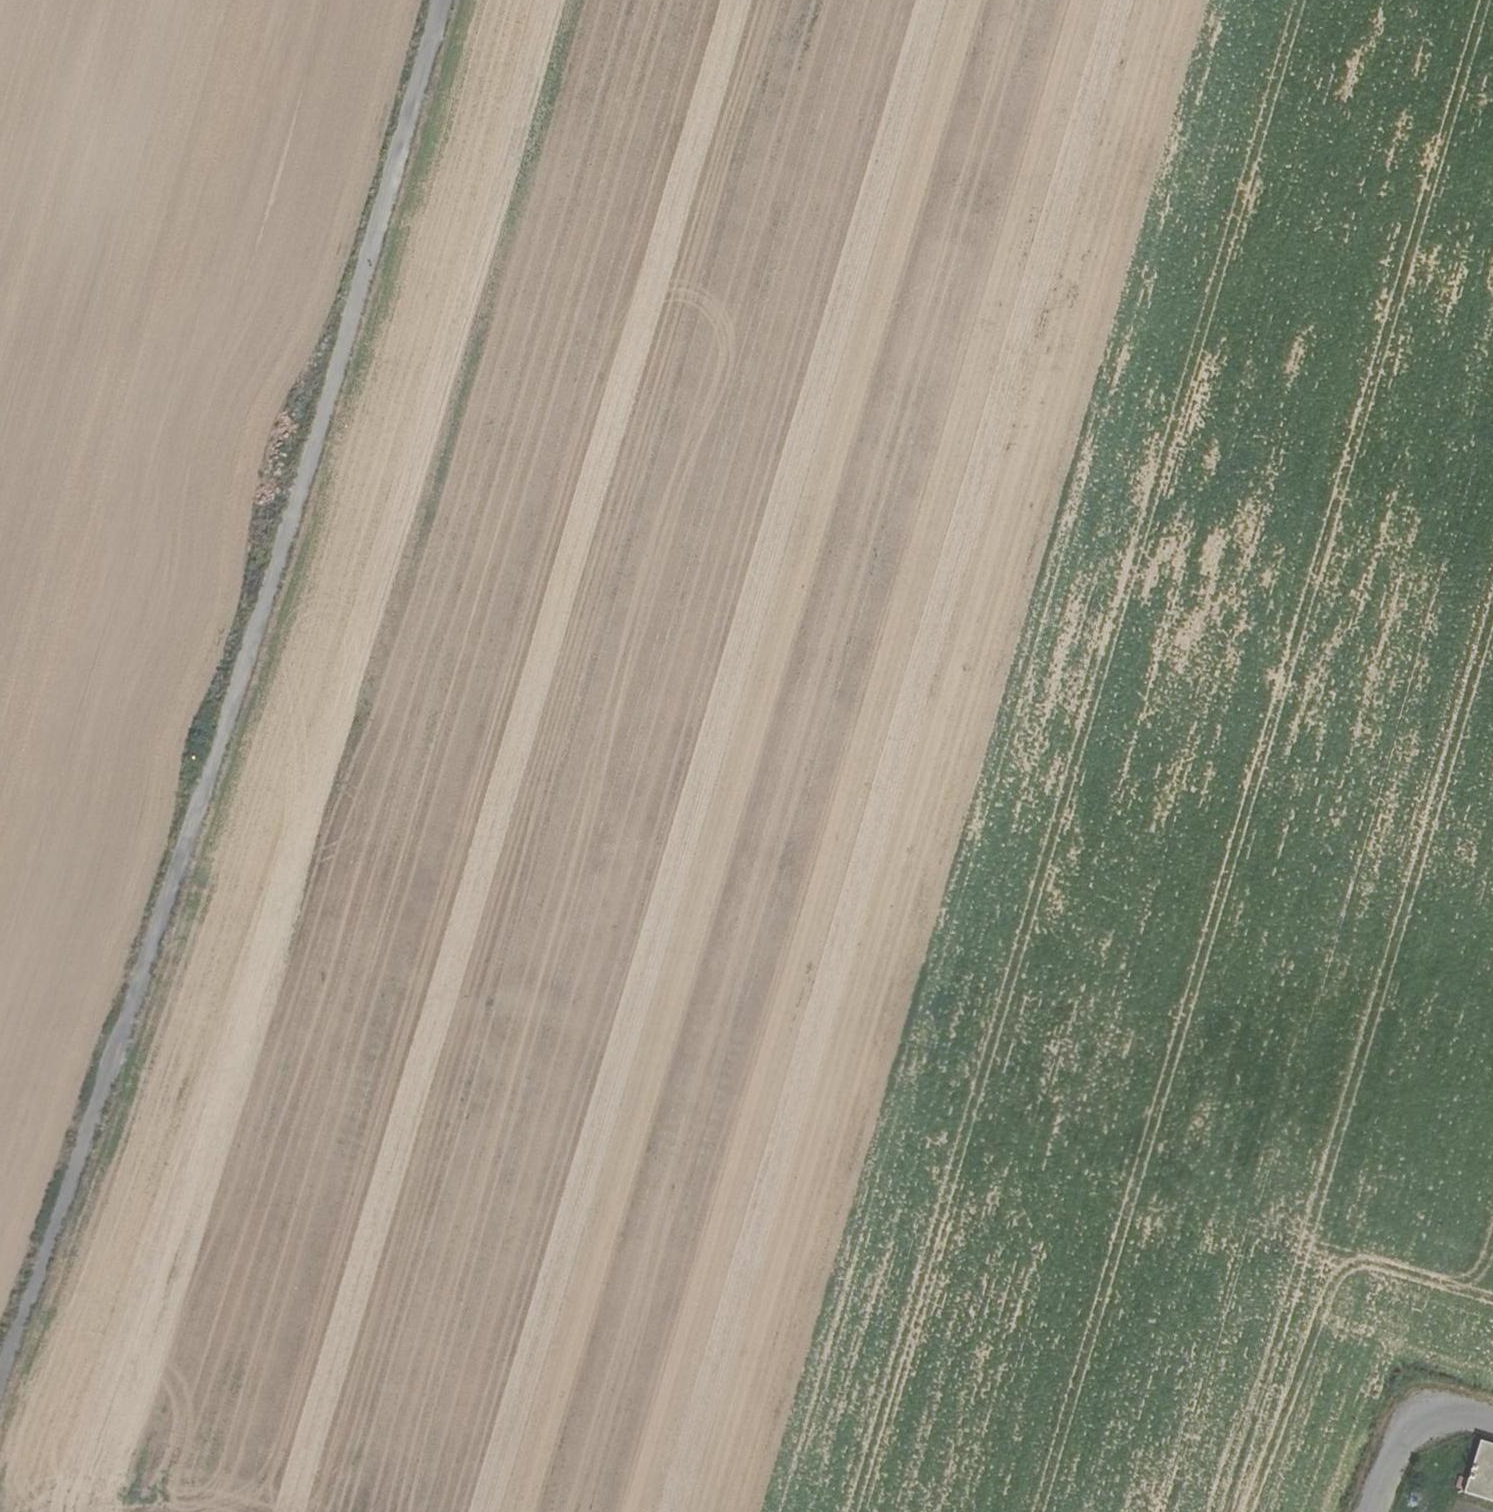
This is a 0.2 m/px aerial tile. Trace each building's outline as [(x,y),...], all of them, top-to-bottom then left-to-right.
[(1482,1441),(1465,1490),(1492,1499),(1492,1444),(1482,1441)]
